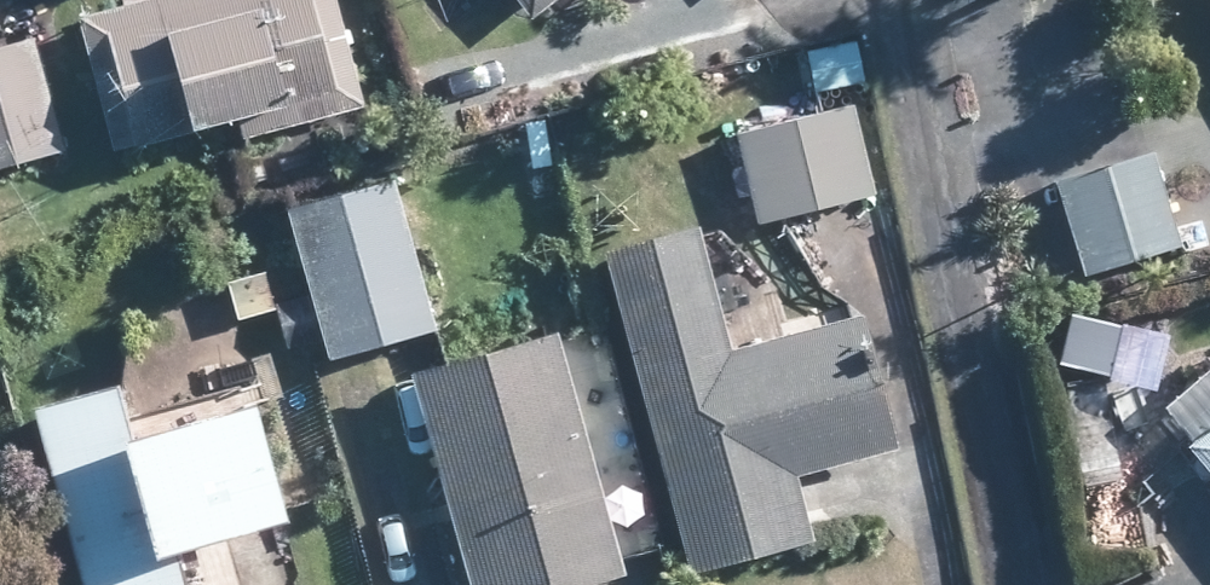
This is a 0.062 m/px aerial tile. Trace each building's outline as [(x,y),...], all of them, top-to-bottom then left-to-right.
[(80,54),(111,160),(221,127),(226,146),(356,108),(324,0),(150,0),(125,7),(71,24),(80,54)] [(520,25),(552,0),(501,0),(520,25)] [(1209,16),(1209,0),(1201,0),(1209,16)] [(31,64),(25,44),(0,51),(0,167),(55,152),(31,64)] [(789,221),(869,199),(845,109),(726,141),(750,231),(789,221)] [(1172,246),(1157,203),(1141,156),(1047,188),(1062,232),(1078,278),(1172,246)] [(331,363),(367,353),(427,334),(381,185),(273,217),(319,366),(331,363)] [(716,356),(712,341),(684,234),(593,257),(678,579),(803,547),(799,533),(784,480),(886,454),(850,321),(716,356)] [(222,288),(233,324),(269,312),(258,278),(222,288)] [(553,369),(545,340),(399,382),(440,524),(457,584),(599,584),(613,581),(610,574),(553,369)] [(237,413),(122,445),(106,389),(19,413),(68,584),(172,584),(165,562),(270,532),(237,413)] [(1180,452),(1209,488),(1209,426),(1180,452)] [(30,522),(7,529),(24,584),(29,584),(46,580),(30,522)]
